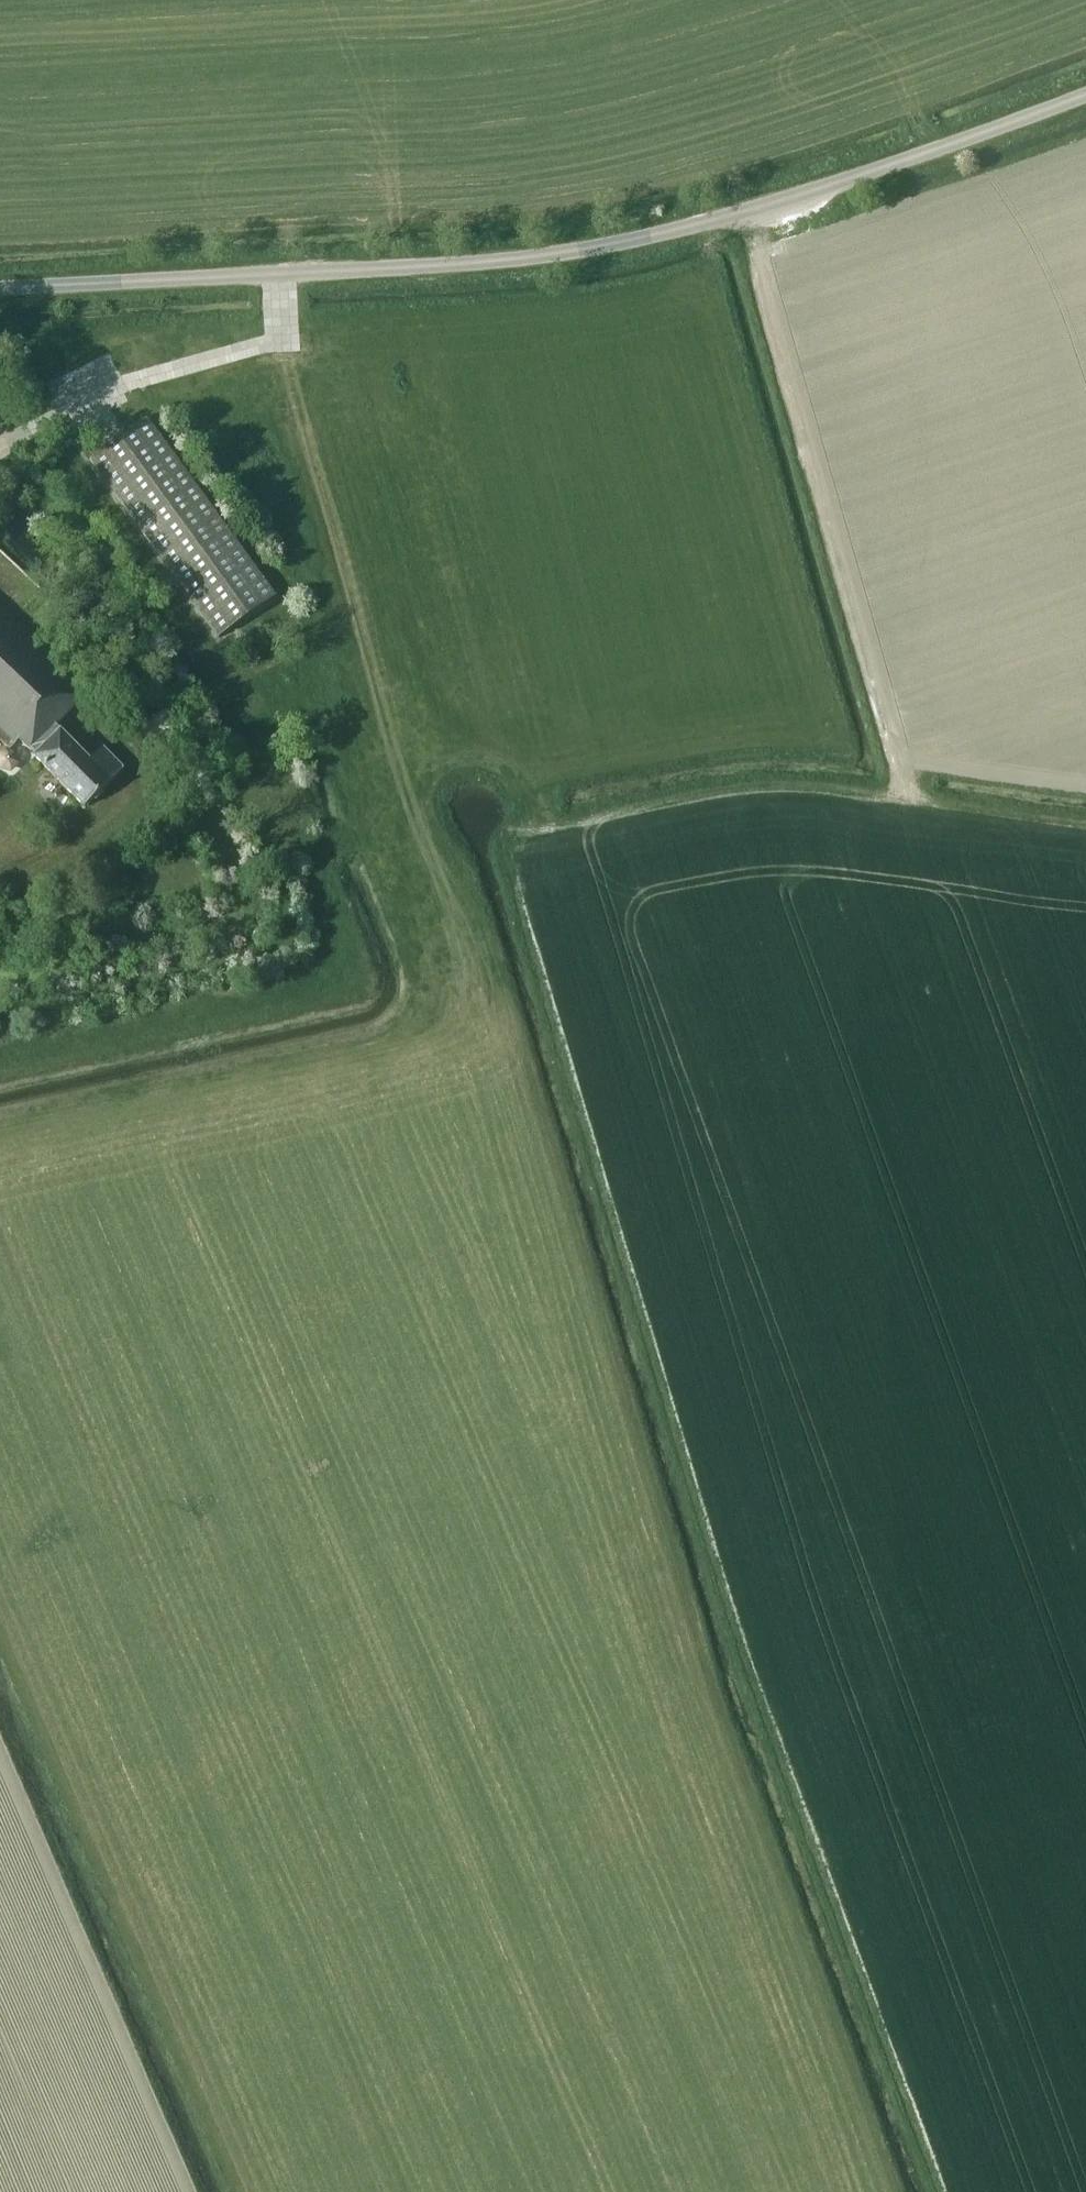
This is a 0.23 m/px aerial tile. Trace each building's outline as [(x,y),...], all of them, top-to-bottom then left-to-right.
[(145,419),(88,460),(216,636),(273,595),(145,419)] [(13,618),(0,605),(0,745),(9,753),(18,741),(36,757),(35,757),(84,808),(122,771),(101,749),(87,763),(53,729),(88,692),(13,618)]
